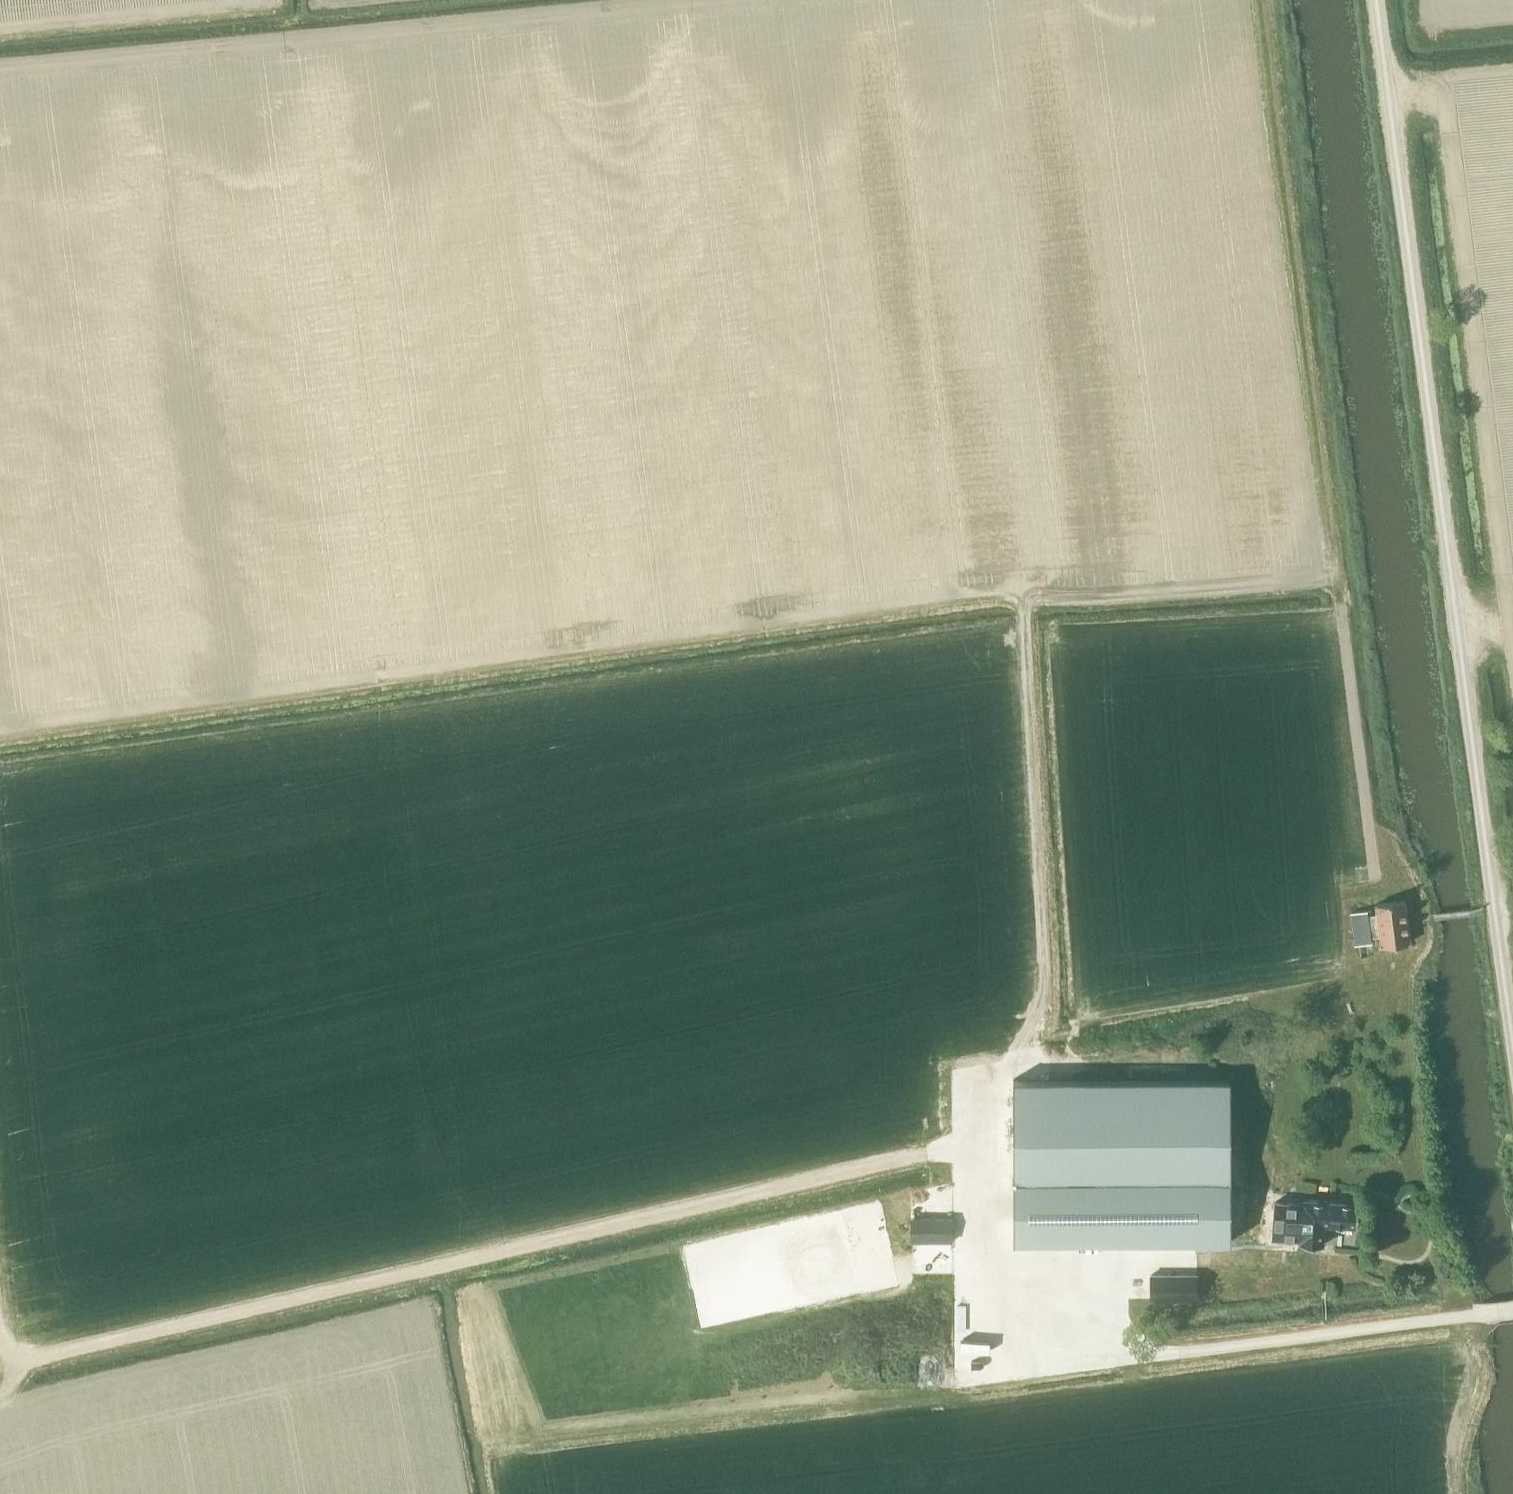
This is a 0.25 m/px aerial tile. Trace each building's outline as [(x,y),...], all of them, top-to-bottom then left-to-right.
[(1352,930),(1405,922),(1402,901),(1374,906),(1376,915),(1367,916),(1366,912),(1350,914),(1352,930)] [(1381,946),(1409,942),(1405,922),(1352,930),(1355,945),(1370,943),(1369,938),(1379,936),(1381,946)] [(1013,1080),(1013,1242),(1231,1242),(1231,1079),(1229,1079),(1229,1085),(1014,1086),(1014,1080),(1013,1080)] [(1274,1200),(1272,1236),(1301,1238),(1301,1243),(1325,1244),(1326,1225),(1356,1227),(1357,1203),(1303,1200),(1303,1201),(1274,1200)] [(952,1219),(911,1219),(911,1242),(951,1242),(952,1219)] [(1196,1275),(1150,1275),(1150,1300),(1196,1300),(1196,1275)]
